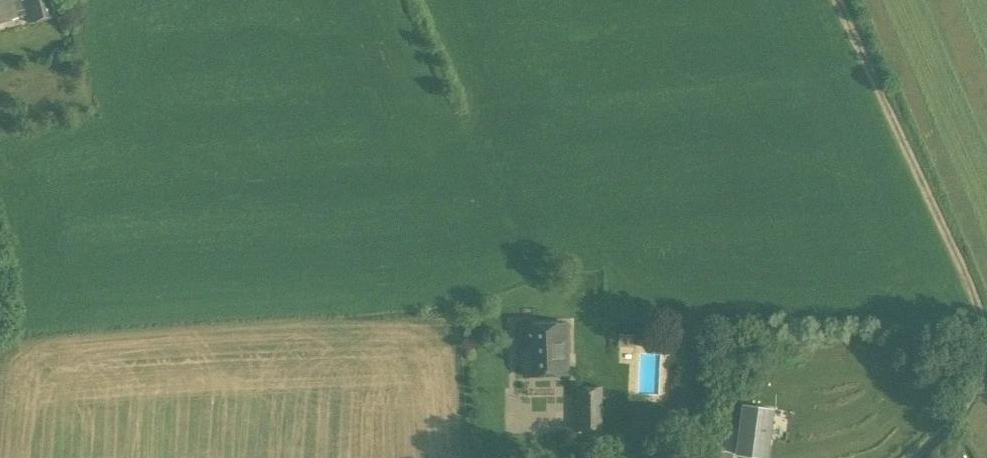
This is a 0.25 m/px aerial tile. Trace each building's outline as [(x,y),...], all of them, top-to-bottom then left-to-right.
[(15,14),(12,0),(0,0),(0,21),(15,17),(14,14),(15,14)] [(15,14),(26,11),(29,23),(57,15),(53,0),(12,0),(15,14)] [(521,326),(522,375),(568,373),(567,324),(521,326)] [(606,430),(604,386),(581,387),(583,431),(606,430)] [(765,457),(768,457),(775,409),(743,404),(737,454),(765,457)]
